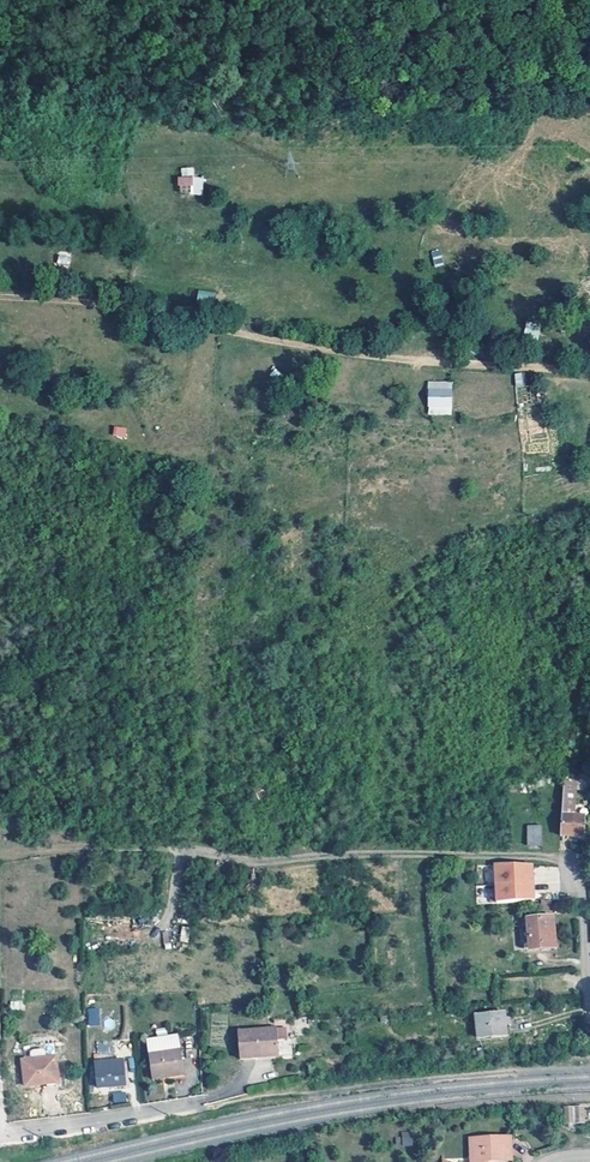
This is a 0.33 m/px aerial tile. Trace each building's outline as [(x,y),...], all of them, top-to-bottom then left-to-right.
[(180,168),(181,176),(194,175),(193,167),(180,168)] [(202,195),(203,178),(177,176),(176,185),(190,186),(190,194),(202,195)] [(444,265),(440,249),(430,251),(434,267),(444,265)] [(68,267),(71,255),(59,252),(56,264),(68,267)] [(198,289),(196,299),(213,302),(215,292),(198,289)] [(524,323),(525,341),(539,340),(538,322),(524,323)] [(514,374),(516,387),(525,385),(522,372),(514,374)] [(428,414),(452,414),(452,380),(427,381),(428,414)] [(113,426),(113,437),(126,437),(126,426),(113,426)] [(559,813),(559,818),(558,833),(581,835),(582,814),(570,813),(572,785),(589,786),(589,779),(589,771),(563,769),(559,813)] [(539,844),(539,823),(525,824),(526,844),(539,844)] [(491,866),(493,901),(531,899),(529,863),(491,866)] [(549,907),(549,898),(546,898),(539,898),(539,908),(549,907)] [(553,946),(550,916),(525,918),(528,948),(553,946)] [(179,941),(188,942),(190,927),(181,926),(179,941)] [(87,1008),(87,1026),(99,1026),(99,1008),(87,1008)] [(504,1035),(503,1012),(474,1014),(475,1037),(504,1035)] [(236,1029),(239,1056),(256,1055),(256,1051),(276,1050),(274,1026),(236,1029)] [(176,1032),(155,1035),(157,1051),(146,1051),(149,1076),(181,1071),(176,1032)] [(157,1051),(155,1035),(144,1037),(146,1051),(157,1051)] [(96,1061),(114,1060),(113,1040),(95,1041),(96,1061)] [(56,1082),(53,1056),(20,1059),(23,1086),(56,1082)] [(123,1085),(121,1059),(114,1060),(96,1061),(93,1061),(95,1087),(123,1085)] [(113,1103),(127,1102),(126,1091),(112,1092),(113,1103)] [(563,1105),(564,1124),(585,1123),(585,1105),(563,1105)] [(402,1146),(413,1145),(412,1131),(401,1132),(402,1146)] [(509,1136),(472,1138),(473,1160),(471,1161),(486,1161),(486,1160),(510,1159),(509,1136)]
